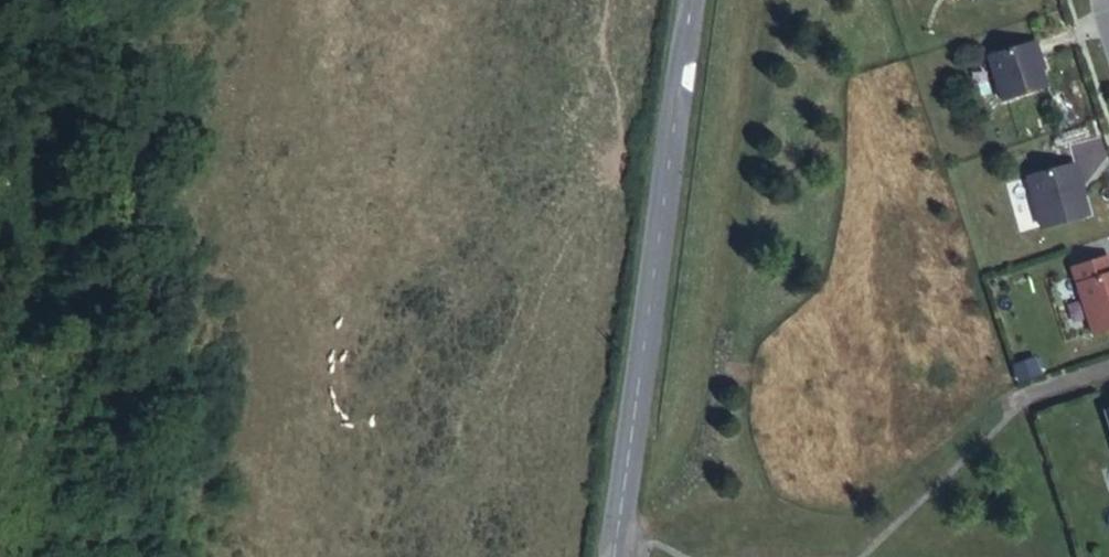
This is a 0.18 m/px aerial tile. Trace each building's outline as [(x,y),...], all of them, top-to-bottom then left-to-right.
[(993,58),(1007,104),(1052,89),(1044,61),(1046,61),(1040,42),(993,58)] [(1033,178),(1047,229),(1092,217),(1083,183),(1086,182),(1081,165),(1033,178)] [(1098,336),(1108,333),(1108,259),(1077,268),(1098,336)]
